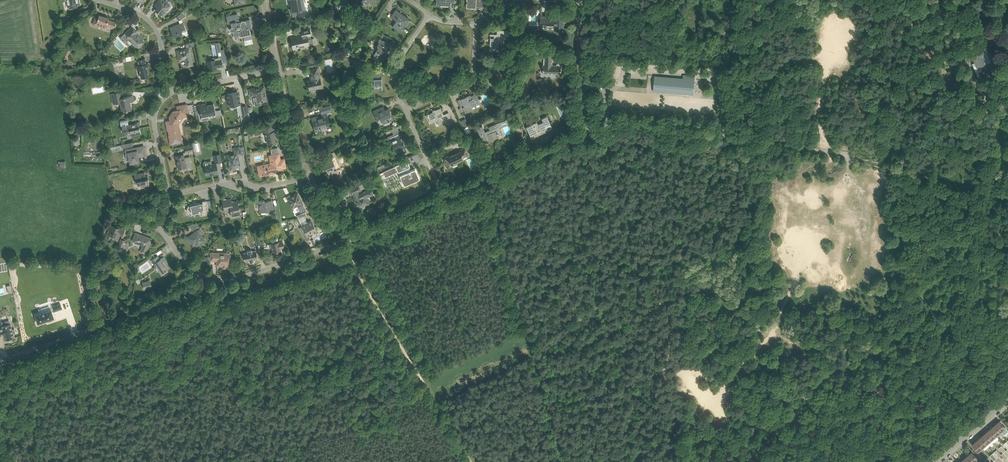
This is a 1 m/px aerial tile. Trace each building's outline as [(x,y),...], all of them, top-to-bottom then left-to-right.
[(66,1),(68,8),(69,7),(69,9),(77,7),(77,5),(80,5),(79,0),(66,0),(66,1)] [(161,14),(164,10),(166,11),(169,7),(170,5),(164,0),(159,0),(157,2),(160,4),(156,10),(161,14)] [(292,7),(290,8),(290,11),(305,8),(303,0),(290,0),(292,7)] [(467,2),(466,8),(476,8),(476,6),(484,7),(485,2),(485,0),(467,0),(467,2)] [(392,26),(396,29),(400,32),(407,21),(407,20),(406,18),(407,16),(396,9),(390,16),(396,20),(392,26)] [(185,16),(182,11),(176,16),(179,20),(185,16)] [(231,23),(232,27),(231,27),(230,28),(230,29),(230,30),(231,31),(232,31),(233,31),(234,37),(243,35),(245,45),(253,43),(249,27),(251,27),(250,19),(239,22),(238,13),(226,16),(228,24),(231,23)] [(541,26),(546,26),(546,29),(555,30),(559,30),(564,30),(564,13),(556,13),(556,18),(547,18),(547,16),(541,16),(541,19),(538,19),(538,24),(541,24),(541,26)] [(99,15),(98,18),(95,18),(93,24),(106,28),(106,25),(114,28),(116,22),(108,20),(109,18),(99,15)] [(173,31),(171,31),(175,39),(184,35),(181,30),(185,28),(183,22),(172,27),(173,31)] [(141,45),(144,42),(135,32),(136,31),(132,27),(126,33),(128,35),(127,37),(137,48),(140,44),(141,45)] [(302,37),(299,37),(297,38),(296,37),(291,38),(294,50),(298,49),(298,48),(298,46),(308,44),(311,43),(310,39),(311,39),(311,35),(309,28),(306,28),(302,29),(301,30),(302,36),(302,37)] [(489,51),(494,51),(494,49),(498,49),(499,42),(500,42),(500,40),(503,40),(503,39),(507,39),(507,36),(509,36),(509,30),(497,30),(497,36),(494,36),(494,38),(490,38),(490,47),(489,47),(489,51)] [(393,45),(388,43),(379,38),(378,41),(379,41),(377,45),(377,46),(378,47),(374,56),(383,60),(387,51),(388,51),(389,50),(391,47),(391,48),(393,45)] [(977,82),(980,81),(987,78),(990,76),(989,76),(988,74),(991,73),(992,72),(992,71),(993,71),(993,70),(993,69),(992,68),(992,67),(988,64),(991,60),(998,58),(996,55),(991,42),(983,46),(985,50),(985,51),(983,54),(980,56),(979,55),(978,54),(977,54),(976,54),(975,55),(974,56),(973,57),(973,58),(973,59),(975,62),(976,65),(974,66),(973,63),(972,62),(974,67),(979,78),(976,79),(974,74),(974,73),(973,72),(966,79),(975,87),(979,86),(979,85),(978,84),(978,82),(977,82)] [(187,66),(193,65),(189,48),(177,51),(179,60),(185,59),(187,66)] [(560,64),(559,63),(558,63),(557,64),(557,65),(553,65),(553,53),(545,52),(545,58),(544,58),(543,73),(551,74),(551,75),(553,76),(554,76),(555,75),(555,74),(562,74),(562,65),(561,65),(560,64)] [(149,76),(147,66),(145,58),(142,59),(141,54),(136,55),(137,59),(136,60),(136,62),(138,61),(139,65),(136,65),(137,70),(140,70),(141,74),(141,78),(149,76)] [(223,66),(222,63),(221,59),(215,60),(215,59),(207,61),(208,66),(207,68),(209,69),(209,70),(217,68),(217,67),(223,66)] [(364,62),(357,60),(353,59),(352,66),(365,69),(367,63),(364,62)] [(490,80),(495,80),(495,78),(505,79),(505,66),(496,66),(496,69),(489,69),(488,74),(490,74),(490,80)] [(317,88),(322,88),(320,78),(318,68),(309,70),(309,71),(312,70),(314,79),(308,81),(309,89),(317,87),(317,88)] [(379,72),(374,72),(371,72),(371,79),(374,79),(374,87),(382,87),(382,78),(380,78),(379,72)] [(653,91),(685,94),(689,94),(689,92),(692,92),(693,79),(695,79),(655,75),(655,76),(656,76),(655,91),(653,91)] [(262,105),(261,102),(267,100),(264,86),(250,89),(251,96),(257,94),(257,96),(253,97),(253,98),(254,97),(255,105),(261,104),(261,105),(262,105)] [(122,91),(111,93),(113,104),(120,102),(122,111),(132,109),(130,101),(134,101),(133,95),(123,97),(122,91)] [(230,106),(231,108),(235,108),(234,105),(240,104),(238,91),(227,94),(228,98),(227,98),(228,101),(229,101),(230,106)] [(461,99),(458,100),(460,107),(462,106),(465,113),(473,110),(471,107),(481,103),(479,98),(478,98),(476,93),(467,97),(467,96),(461,99)] [(220,110),(215,111),(214,104),(207,105),(206,104),(204,105),(204,103),(199,104),(202,121),(209,119),(208,115),(215,114),(215,116),(221,114),(220,110)] [(181,137),(177,118),(184,116),(189,115),(186,104),(177,106),(177,110),(174,111),(169,117),(170,121),(166,122),(168,131),(169,135),(171,144),(181,142),(180,137),(181,137)] [(315,130),(320,128),(330,125),(327,115),(326,112),(331,111),(330,105),(320,108),(322,114),(323,117),(318,118),(317,116),(312,118),(315,130)] [(382,107),(376,110),(373,111),(377,120),(381,118),(383,124),(393,119),(394,123),(395,123),(388,108),(383,110),(382,107)] [(425,116),(430,114),(433,122),(437,120),(439,125),(446,122),(448,126),(453,123),(449,114),(444,116),(440,108),(435,110),(435,111),(425,115),(425,116)] [(543,122),(538,124),(537,122),(526,126),(531,138),(538,135),(538,134),(539,133),(540,134),(542,133),(547,131),(545,126),(550,124),(547,116),(541,118),(543,122)] [(126,126),(126,124),(128,124),(127,117),(120,119),(121,125),(122,125),(123,126),(121,127),(122,131),(127,130),(130,130),(131,135),(141,133),(140,127),(138,128),(138,123),(126,126)] [(484,128),(483,129),(482,126),(476,128),(478,135),(479,135),(482,141),(485,140),(486,142),(491,140),(491,139),(498,136),(499,136),(498,134),(498,132),(497,131),(501,130),(498,123),(488,127),(489,130),(487,131),(485,132),(484,128)] [(269,125),(264,126),(263,126),(265,136),(266,136),(268,144),(271,143),(276,142),(275,138),(276,138),(275,130),(273,124),(269,125)] [(403,143),(402,141),(403,140),(397,127),(391,130),(393,134),(386,137),(387,140),(388,143),(392,142),(396,151),(405,147),(403,143)] [(525,135),(523,136),(521,137),(520,138),(523,145),(528,143),(526,138),(525,135)] [(144,146),(139,147),(125,150),(126,154),(129,153),(131,163),(139,161),(138,156),(146,155),(144,146)] [(227,155),(229,165),(230,170),(236,169),(235,166),(240,165),(238,157),(238,155),(241,154),(240,149),(239,146),(234,147),(235,153),(227,155)] [(449,156),(449,155),(445,157),(447,160),(445,161),(448,168),(458,163),(457,162),(464,159),(463,158),(469,155),(465,147),(454,153),(455,154),(449,156)] [(335,151),(332,152),(328,154),(330,158),(323,161),(329,173),(331,172),(332,175),(338,172),(331,158),(337,155),(335,151)] [(274,172),(282,170),(282,168),(286,167),(284,159),(280,160),(279,153),(270,155),(271,163),(262,165),(264,174),(269,173),(270,174),(271,174),(272,174),(273,174),(273,173),(274,172)] [(178,169),(185,167),(187,167),(192,165),(190,156),(184,157),(184,154),(176,156),(178,169)] [(394,167),(379,174),(384,172),(386,176),(398,171),(398,172),(403,170),(404,173),(400,175),(404,185),(419,178),(415,169),(409,171),(408,168),(410,167),(407,160),(394,166),(394,167)] [(205,169),(204,169),(205,172),(206,172),(206,175),(211,174),(218,172),(217,168),(216,163),(204,166),(205,169)] [(145,172),(140,173),(134,174),(136,181),(137,181),(138,185),(141,184),(141,187),(145,186),(144,185),(149,184),(148,178),(146,178),(145,172)] [(360,207),(365,205),(369,203),(366,198),(373,195),(371,189),(357,196),(356,194),(354,195),(357,200),(355,201),(356,203),(352,204),(354,208),(355,207),(357,211),(360,209),(360,207)] [(290,194),(286,196),(292,208),(297,206),(301,212),(306,209),(298,195),(295,194),(291,196),(290,194)] [(224,197),(221,206),(224,207),(225,211),(230,210),(232,216),(241,214),(239,205),(240,203),(235,201),(232,202),(231,200),(224,197)] [(274,209),(272,200),(265,202),(264,200),(264,199),(263,200),(258,201),(258,204),(257,205),(258,209),(259,209),(260,212),(274,209)] [(187,211),(191,211),(192,214),(198,212),(202,213),(202,215),(209,214),(207,200),(202,201),(203,203),(202,204),(201,203),(198,203),(195,203),(192,203),(188,206),(187,211)] [(302,226),(300,228),(306,240),(310,238),(309,236),(317,231),(311,220),(302,226)] [(107,233),(108,234),(112,235),(116,237),(117,233),(122,235),(125,229),(116,226),(116,227),(111,225),(110,229),(109,229),(107,233)] [(198,230),(192,234),(188,237),(193,245),(196,243),(198,245),(205,240),(198,230)] [(136,233),(134,238),(133,241),(143,245),(141,251),(145,253),(148,246),(148,247),(151,239),(147,237),(147,236),(146,236),(145,237),(143,237),(144,236),(143,236),(136,233)] [(273,252),(280,250),(281,250),(280,248),(284,248),(283,241),(279,242),(279,241),(267,244),(268,248),(272,247),(273,252)] [(258,258),(257,254),(256,250),(252,251),(252,249),(247,250),(248,252),(243,253),(244,256),(245,261),(249,260),(250,262),(254,261),(254,259),(258,258)] [(231,266),(231,259),(230,259),(230,253),(211,252),(211,260),(217,261),(217,266),(231,266)] [(151,260),(156,266),(157,265),(160,270),(158,271),(161,276),(167,272),(166,270),(170,268),(167,264),(168,263),(164,257),(160,259),(158,256),(151,260)] [(142,283),(144,289),(152,287),(150,280),(142,283)] [(51,309),(35,314),(38,323),(54,317),(52,312),(52,311),(54,311),(62,309),(61,303),(52,306),(53,309),(51,310),(51,309)] [(0,328),(0,336),(5,334),(6,339),(14,337),(13,334),(16,333),(15,329),(12,330),(11,323),(2,325),(3,327),(0,328)] [(1004,435),(1007,432),(1007,430),(1006,427),(1005,427),(1000,421),(995,425),(1004,435)] [(995,425),(990,429),(996,436),(1001,432),(1004,435),(995,425)] [(986,432),(992,439),(996,436),(990,429),(986,432)] [(987,443),(992,439),(986,432),(981,436),(987,443)] [(983,447),(987,443),(981,436),(977,440),(983,447)] [(972,444),(975,448),(978,451),(983,447),(977,440),(972,444)] [(967,456),(973,461),(974,461),(978,459),(975,455),(972,452),(967,456)]
